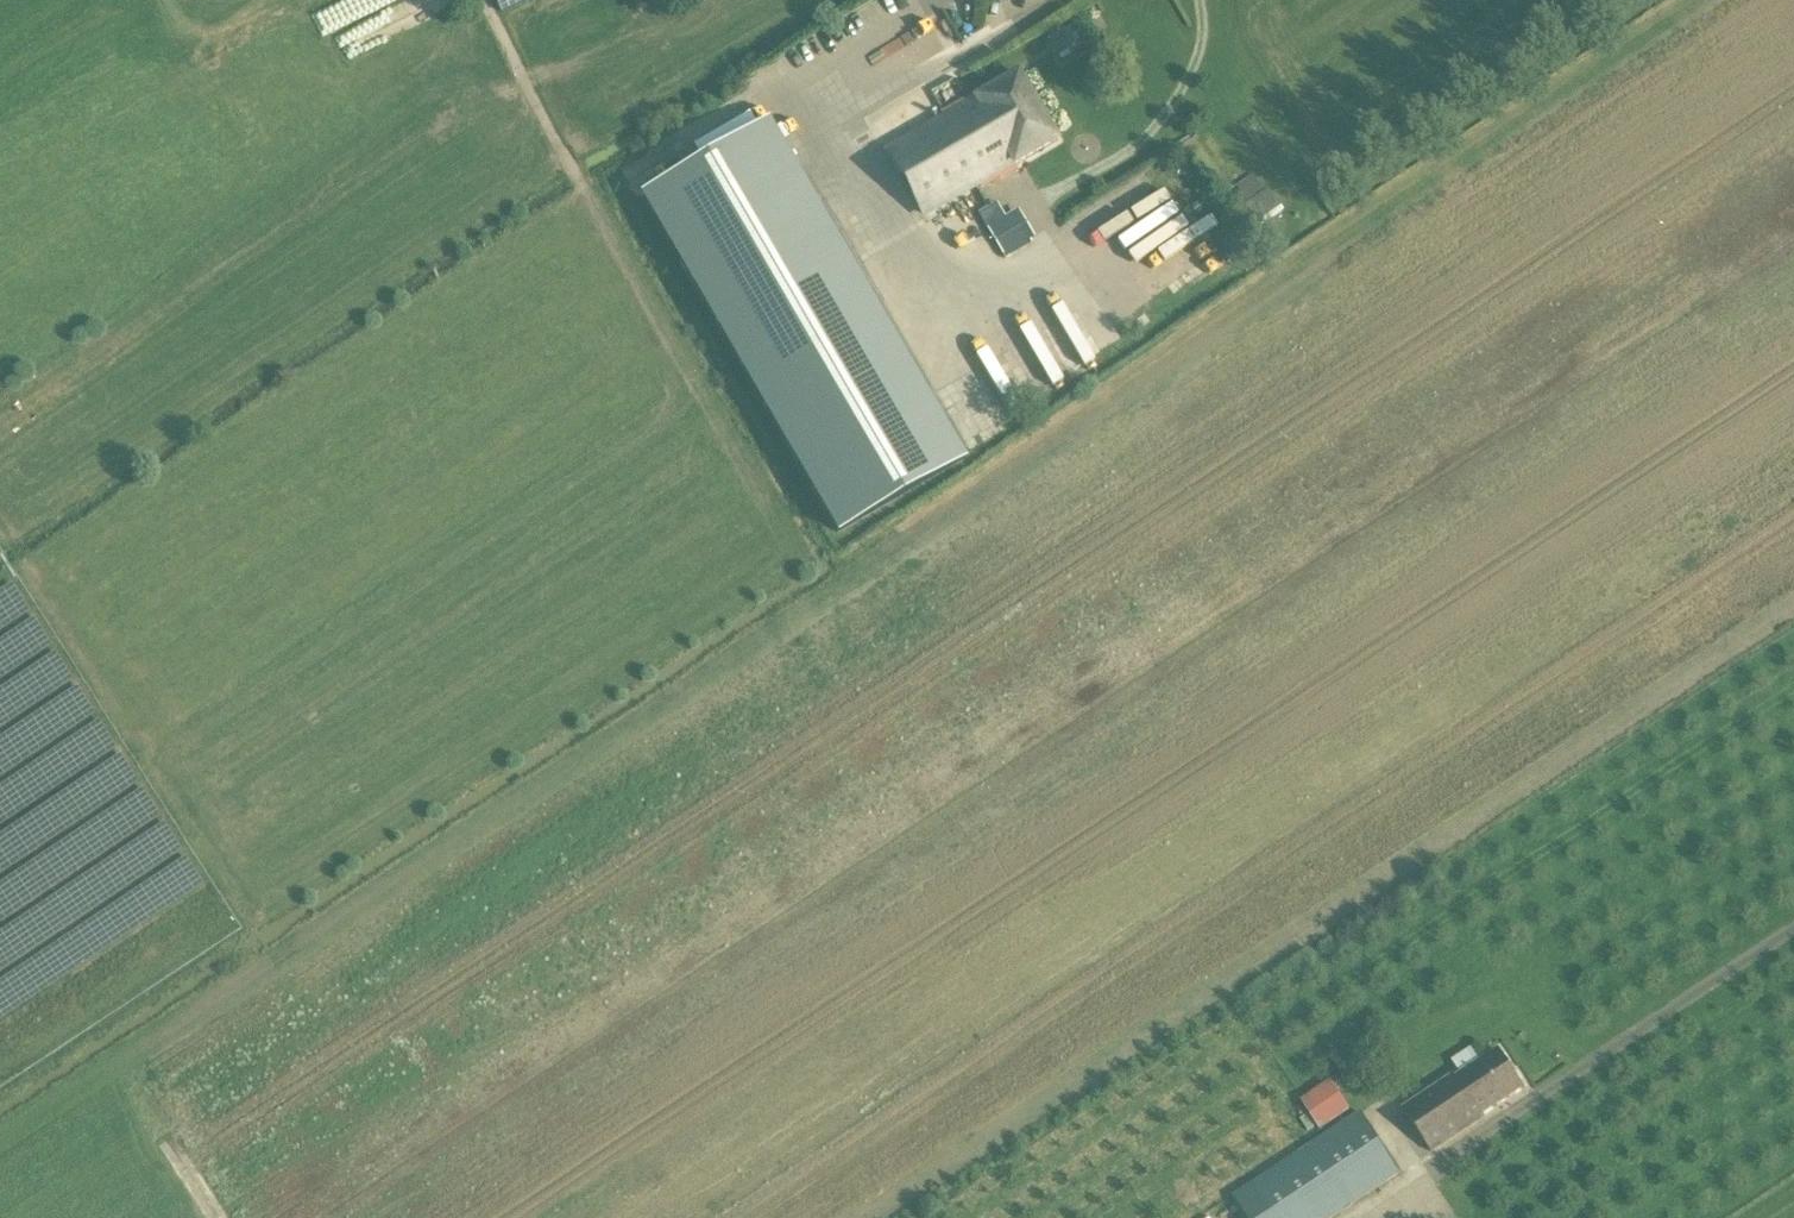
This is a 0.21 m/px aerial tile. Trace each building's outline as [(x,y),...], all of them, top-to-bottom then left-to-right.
[(500,14),(531,0),(494,0),(500,14)] [(971,100),(938,119),(961,158),(1040,113),(1016,72),(970,98),(971,100)] [(961,158),(975,183),(1008,164),(1010,166),(1055,140),(1040,113),(961,158)] [(924,214),(975,183),(961,158),(938,119),(886,149),(924,214)] [(964,460),(768,123),(643,196),(839,533),(964,460)] [(663,164),(623,187),(629,197),(669,174),(663,164)] [(1263,222),(1283,209),(1270,188),(1250,201),(1263,222)] [(1018,206),(1006,213),(998,199),(979,211),(1006,256),(1037,237),(1018,206)] [(1524,1087),(1498,1049),(1402,1108),(1432,1153),(1484,1119),(1482,1116),(1524,1087)] [(1301,1100),(1320,1130),(1350,1110),(1331,1081),(1301,1100)] [(1246,1217),(1332,1217),(1401,1173),(1360,1111),(1231,1196),(1246,1217)]
